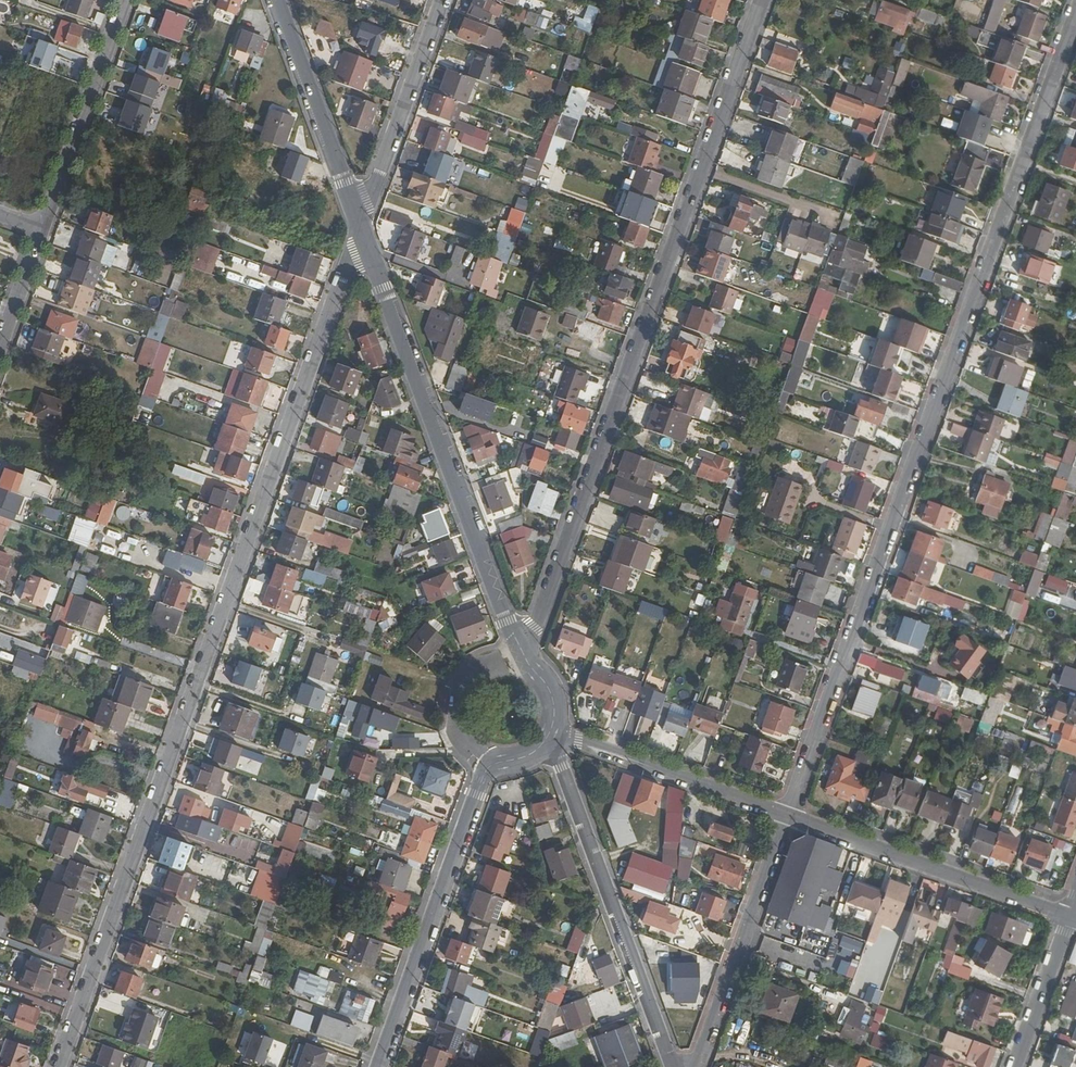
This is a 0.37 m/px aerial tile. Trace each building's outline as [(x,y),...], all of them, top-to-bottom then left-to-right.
[(85,19),(92,1),(95,2),(95,0),(69,0),(65,12),(85,19)] [(217,7),(236,14),(241,0),(220,0),(217,7)] [(492,0),(491,0),(472,0),(468,13),(488,20),(491,13),(487,12),(492,0)] [(700,2),(695,0),(689,0),(687,7),(697,10),(700,2)] [(700,15),(714,20),(723,23),(731,0),(705,0),(700,15)] [(994,5),(1004,8),(1007,0),(996,0),(994,5)] [(1035,5),(1051,11),(1055,0),(1037,0),(1035,5)] [(918,13),(886,1),(882,12),(893,16),(890,25),(899,28),(902,19),(914,24),(918,13)] [(579,29),(591,33),(600,9),(588,4),(579,29)] [(943,15),(922,8),(919,17),(940,25),(943,15)] [(1040,43),(1049,16),(1030,9),(1024,24),(1028,25),(1024,37),(1040,43)] [(187,17),(167,10),(157,35),(178,42),(187,17)] [(376,29),(381,14),(372,11),(367,26),(376,29)] [(549,18),(527,11),(523,21),(535,25),(538,18),(547,22),(549,18)] [(700,15),(690,11),(681,37),(686,39),(689,40),(706,45),(714,20),(700,15)] [(486,27),(465,19),(459,36),(480,44),(486,27)] [(315,33),(337,42),(331,25),(320,21),(315,33)] [(77,48),(83,29),(63,22),(56,40),(77,48)] [(383,32),(376,29),(367,26),(361,24),(356,38),(360,40),(367,42),(366,47),(364,53),(375,57),(380,43),(382,44),(385,36),(383,35),(383,32)] [(966,33),(978,37),(981,29),(969,25),(966,33)] [(525,27),(521,36),(531,40),(535,30),(525,27)] [(504,32),(494,28),(488,43),(498,47),(504,32)] [(263,37),(243,30),(236,48),(256,55),(263,58),(269,42),(262,40),(263,37)] [(31,38),(44,42),(46,36),(34,31),(31,38)] [(979,42),(987,45),(990,34),(982,32),(979,42)] [(29,65),(49,73),(59,48),(44,42),(31,38),(28,36),(19,62),(29,65)] [(1025,44),(1005,37),(996,63),(1000,64),(1018,71),(1022,60),(1020,59),(1025,44)] [(701,66),(708,46),(706,45),(689,40),(686,39),(679,58),(701,66)] [(805,52),(765,39),(762,48),(775,53),(771,65),(793,73),(800,54),(804,56),(805,52)] [(485,53),(467,46),(457,72),(474,78),(478,80),(486,59),(483,58),(485,53)] [(159,81),(179,89),(182,81),(163,74),(169,55),(153,49),(143,76),(159,81)] [(361,93),(372,63),(366,61),(345,54),(341,65),(338,72),(334,83),(361,93)] [(569,55),(559,80),(571,84),(580,58),(569,55)] [(253,57),(249,66),(258,70),(261,60),(253,57)] [(904,59),(899,73),(907,75),(912,61),(904,59)] [(689,98),(698,72),(672,63),(663,88),(689,98)] [(1018,71),(1000,64),(993,84),(1011,90),(1018,71)] [(380,67),(378,75),(389,78),(391,70),(380,67)] [(448,69),(445,67),(439,84),(442,85),(444,79),(448,69)] [(847,112),(843,124),(877,135),(874,142),(880,144),(892,116),(894,117),(896,113),(894,112),(896,107),(888,104),(895,84),(903,87),(907,75),(899,73),(884,68),(876,93),(852,84),(848,96),(839,93),(836,101),(875,115),(873,121),(847,112)] [(465,103),(474,78),(457,72),(448,69),(444,79),(447,80),(445,85),(442,85),(439,94),(454,99),(465,103)] [(693,100),(702,74),(698,72),(689,98),(692,99),(693,100)] [(150,106),(159,81),(143,76),(135,73),(126,97),(150,106)] [(790,103),(789,105),(796,107),(799,100),(792,97),(796,86),(764,74),(758,92),(764,94),(790,103)] [(1009,96),(971,82),(966,95),(979,100),(975,113),(992,119),(1003,122),(1009,106),(1006,105),(1009,96)] [(555,85),(557,95),(565,94),(563,83),(555,85)] [(577,119),(587,90),(571,84),(562,110),(561,113),(577,119)] [(653,114),(682,124),(684,119),(692,99),(689,98),(663,88),(662,88),(653,114)] [(586,102),(612,111),(616,100),(590,91),(586,102)] [(439,94),(436,92),(428,112),(447,119),(452,103),(454,99),(439,94)] [(783,123),(789,105),(790,103),(764,94),(757,113),(783,123)] [(246,107),(214,95),(212,101),(244,113),(246,107)] [(150,106),(126,97),(115,124),(141,134),(152,107),(150,106)] [(377,106),(354,97),(346,117),(352,120),(350,128),(367,134),(377,106)] [(454,99),(452,103),(454,103),(458,109),(464,111),(467,104),(465,103),(454,99)] [(691,121),(698,101),(693,100),(692,99),(684,119),(691,121)] [(467,104),(464,111),(470,113),(473,106),(467,104)] [(261,141),(282,149),(290,127),(292,119),(293,117),(273,109),(261,141)] [(983,144),(992,119),(975,113),(966,110),(957,135),(971,140),(983,144)] [(550,113),(544,132),(553,135),(560,117),(550,113)] [(569,140),(577,119),(561,113),(560,117),(553,135),(569,140)] [(465,132),(473,135),(476,128),(457,122),(454,129),(465,132)] [(428,128),(421,145),(444,153),(450,135),(428,128)] [(764,154),(767,155),(786,162),(795,136),(772,128),(764,154)] [(485,151),(488,141),(473,135),(465,132),(461,142),(485,151)] [(544,132),(539,145),(548,148),(553,135),(544,132)] [(655,157),(660,145),(637,137),(627,162),(638,166),(653,172),(656,164),(652,162),(654,156),(655,157)] [(983,144),(971,140),(955,184),(977,192),(992,148),(983,144)] [(1064,144),(1059,157),(1065,159),(1063,165),(1075,169),(1075,148),(1064,144)] [(539,145),(534,157),(544,160),(548,148),(539,145)] [(442,157),(425,151),(418,170),(435,176),(442,157)] [(197,161),(198,156),(194,155),(187,175),(196,178),(201,163),(197,161)] [(521,181),(535,186),(544,160),(534,157),(530,155),(521,181)] [(767,155),(758,180),(780,188),(788,163),(786,162),(767,155)] [(849,158),(842,179),(854,183),(861,162),(849,158)] [(638,166),(629,191),(653,200),(662,175),(653,172),(638,166)] [(479,168),(477,173),(490,179),(492,173),(479,168)] [(411,189),(408,198),(432,207),(435,198),(444,201),(449,184),(417,173),(413,183),(409,182),(407,187),(411,189)] [(1049,186),(1039,213),(1061,221),(1071,193),(1049,186)] [(938,188),(929,212),(958,222),(967,198),(938,188)] [(185,206),(207,214),(209,208),(203,206),(207,195),(192,190),(185,206)] [(655,221),(661,204),(639,196),(632,213),(655,221)] [(518,197),(515,207),(526,210),(529,200),(518,197)] [(738,200),(728,227),(733,229),(740,231),(745,217),(749,218),(757,220),(758,216),(762,217),(763,214),(760,213),(761,208),(738,200)] [(517,237),(526,212),(513,207),(504,233),(505,233),(517,237)] [(207,214),(222,219),(224,213),(209,208),(207,214)] [(92,209),(85,228),(105,235),(112,216),(92,209)] [(404,225),(412,228),(416,219),(389,209),(385,219),(404,225)] [(846,212),(837,235),(843,237),(851,214),(846,212)] [(957,234),(961,223),(958,222),(929,212),(925,223),(928,224),(924,233),(952,242),(955,233),(957,234)] [(640,246),(647,226),(630,220),(624,240),(640,246)] [(705,247),(707,248),(726,255),(732,239),(730,238),(733,229),(728,227),(710,220),(707,228),(711,230),(708,238),(705,247)] [(803,249),(811,225),(804,223),(803,225),(791,222),(783,245),(802,252),(803,249)] [(812,223),(811,225),(803,249),(823,256),(831,232),(820,228),(821,225),(812,223)] [(1034,224),(1027,244),(1050,252),(1050,251),(1064,256),(1067,249),(1060,246),(1059,248),(1052,245),(1057,232),(1034,224)] [(404,225),(394,253),(415,260),(425,233),(412,228),(404,225)] [(504,233),(500,232),(496,245),(500,247),(505,233),(504,233)] [(502,261),(507,263),(517,237),(505,233),(500,247),(496,245),(491,257),(502,261)] [(85,235),(78,254),(80,255),(100,262),(111,265),(117,247),(85,235)] [(935,258),(940,245),(910,235),(900,260),(926,269),(930,256),(935,258)] [(827,262),(858,274),(867,248),(836,236),(827,262)] [(614,273),(623,247),(602,239),(593,265),(612,272),(614,273)] [(198,240),(189,265),(204,270),(213,245),(198,240)] [(459,267),(466,249),(456,245),(449,263),(459,267)] [(313,281),(322,255),(299,247),(290,273),(296,275),(310,280),(313,281)] [(698,264),(695,274),(731,287),(741,260),(726,255),(707,248),(701,265),(698,264)] [(492,289),(502,261),(491,257),(482,253),(471,282),(492,289)] [(73,271),(70,280),(92,288),(100,262),(80,255),(75,271),(73,271)] [(1035,255),(1029,275),(1052,283),(1059,263),(1035,255)] [(926,269),(931,271),(935,258),(930,256),(926,269)] [(182,262),(173,288),(174,288),(180,290),(189,265),(182,262)] [(827,262),(818,288),(827,291),(829,286),(827,285),(830,277),(841,280),(836,294),(850,299),(858,274),(827,262)] [(304,298),(310,280),(296,275),(290,273),(280,269),(264,263),(261,271),(275,276),(275,275),(277,275),(276,279),(291,285),(288,292),(304,298)] [(629,289),(633,279),(614,273),(612,272),(605,290),(623,297),(626,288),(629,289)] [(961,291),(964,283),(950,278),(934,272),(931,280),(961,291)] [(235,274),(233,280),(250,285),(251,278),(235,274)] [(418,290),(414,301),(437,309),(447,283),(425,275),(422,282),(421,282),(418,290)] [(68,279),(58,305),(84,314),(93,289),(92,288),(70,280),(68,279)] [(717,285),(709,307),(730,315),(738,292),(717,285)] [(176,300),(180,290),(174,288),(170,298),(176,300)] [(827,291),(818,288),(813,302),(823,306),(828,291),(827,291)] [(277,325),(281,314),(286,300),(265,292),(256,318),(274,324),(277,325)] [(170,316),(176,300),(170,298),(167,297),(161,313),(170,316)] [(617,323),(624,305),(604,298),(598,317),(617,323)] [(1001,325),(1021,332),(1030,306),(1011,299),(1001,325)] [(284,315),(289,301),(286,300),(281,314),(284,315)] [(685,318),(682,326),(707,335),(715,314),(693,306),(688,319),(685,318)] [(544,328),(548,315),(527,307),(518,332),(537,338),(541,327),(544,328)] [(583,318),(586,312),(571,307),(568,312),(583,318)] [(46,330),(64,336),(72,339),(78,321),(53,312),(46,330)] [(606,327),(564,313),(561,323),(575,328),(573,332),(601,342),(606,327)] [(468,322),(450,315),(439,344),(458,351),(468,322)] [(904,349),(919,355),(923,345),(919,344),(926,327),(913,322),(901,318),(891,345),(898,347),(904,349)] [(843,352),(846,338),(837,336),(840,323),(825,321),(820,348),(843,352)] [(283,349),(290,330),(277,325),(274,324),(267,342),(283,349)] [(39,327),(30,353),(61,364),(64,357),(58,355),(64,336),(46,330),(39,327)] [(385,359),(374,330),(359,336),(370,364),(385,359)] [(700,339),(680,331),(676,341),(672,352),(670,351),(666,361),(668,362),(664,372),(670,373),(671,377),(676,379),(678,377),(684,379),(687,368),(688,369),(700,339)] [(1001,333),(994,351),(1023,362),(1030,343),(1001,333)] [(792,353),(796,340),(786,337),(783,351),(792,353)] [(143,393),(156,398),(172,347),(144,338),(135,364),(150,369),(143,393)] [(887,372),(889,373),(898,347),(891,345),(880,341),(871,366),(887,372)] [(270,364),(271,364),(275,354),(253,346),(246,365),(267,373),(270,364)] [(788,363),(791,356),(782,352),(779,359),(788,363)] [(507,367),(509,360),(496,356),(494,362),(507,367)] [(990,358),(983,375),(989,378),(995,360),(990,358)] [(995,360),(989,378),(1012,386),(1014,387),(1020,369),(995,360)] [(354,393),(362,371),(339,363),(331,385),(354,393)] [(449,387),(463,391),(464,388),(471,368),(457,363),(449,387)] [(472,365),(471,368),(464,388),(471,391),(480,368),(472,365)] [(555,395),(576,402),(580,389),(584,381),(587,382),(590,374),(566,365),(555,395)] [(266,389),(269,380),(246,372),(236,397),(263,407),(269,390),(266,389)] [(893,402),(902,378),(889,373),(887,372),(878,397),(891,402),(893,402)] [(403,402),(395,382),(391,374),(381,377),(374,398),(380,400),(383,409),(403,402)] [(672,408),(682,412),(698,417),(706,392),(687,385),(681,383),(678,393),(680,393),(677,402),(675,401),(672,408)] [(1012,402),(1007,414),(1018,418),(1027,391),(1014,387),(1012,386),(1007,400),(1012,402)] [(781,413),(789,393),(781,390),(773,411),(781,413)] [(43,392),(39,402),(35,412),(31,410),(29,415),(52,424),(54,419),(64,423),(72,403),(43,392)] [(341,427),(350,402),(328,394),(320,419),(341,427)] [(458,413),(489,424),(496,405),(465,394),(458,413)] [(880,424),(886,405),(870,399),(867,405),(859,402),(854,415),(880,424)] [(35,412),(39,402),(35,400),(31,410),(35,412)] [(907,414),(909,408),(893,402),(891,402),(890,406),(893,407),(892,409),(907,414)] [(582,432),(589,411),(568,403),(560,423),(582,432)] [(660,404),(650,430),(673,438),(682,412),(672,408),(660,404)] [(227,423),(251,432),(257,414),(234,406),(227,423)] [(873,436),(877,425),(827,407),(824,418),(826,419),(823,428),(850,438),(853,429),(873,436)] [(978,421),(974,430),(992,436),(996,438),(1003,419),(981,411),(978,421)] [(763,441),(764,436),(772,416),(766,414),(757,439),(763,441)] [(346,437),(358,441),(362,430),(367,419),(362,417),(358,429),(350,426),(346,437)] [(241,458),(251,432),(227,423),(226,423),(217,449),(223,451),(241,458)] [(481,426),(471,423),(463,425),(479,465),(500,458),(495,444),(485,447),(480,434),(483,433),(481,426)] [(968,428),(955,423),(952,432),(965,437),(968,428)] [(391,427),(383,450),(404,458),(416,462),(419,453),(409,449),(415,436),(391,427)] [(575,450),(581,434),(562,427),(556,443),(575,450)] [(326,452),(333,434),(318,428),(311,446),(326,452)] [(967,445),(963,456),(983,463),(992,436),(974,430),(968,428),(965,437),(969,438),(967,445)] [(362,430),(358,441),(363,443),(367,432),(362,430)] [(848,466),(870,474),(876,457),(878,456),(881,449),(856,440),(848,466)] [(524,445),(515,468),(520,469),(540,476),(548,453),(524,445)] [(702,458),(696,475),(721,484),(722,481),(723,477),(727,479),(734,460),(718,454),(697,446),(694,455),(702,458)] [(651,460),(625,450),(619,468),(617,475),(653,488),(655,482),(644,478),(644,477),(645,478),(648,469),(668,475),(671,466),(651,460)] [(244,479),(251,461),(241,458),(223,451),(216,469),(244,479)] [(1057,469),(1061,458),(1046,454),(1042,464),(1057,469)] [(355,469),(358,461),(342,455),(338,462),(355,469)] [(341,464),(317,456),(308,481),(316,484),(332,489),(341,464)] [(418,489),(426,465),(416,462),(404,458),(396,481),(418,489)] [(843,464),(828,459),(825,467),(840,472),(843,464)] [(5,488),(13,491),(29,497),(32,490),(18,485),(23,470),(1,462),(0,464),(0,477),(8,480),(5,488)] [(204,483),(207,474),(177,464),(174,472),(204,483)] [(1063,492),(1074,495),(1075,490),(1075,485),(1075,484),(1075,482),(1075,467),(1073,466),(1063,492)] [(991,477),(993,472),(988,470),(977,499),(985,503),(982,512),(996,517),(1009,484),(991,477)] [(733,488),(744,492),(750,476),(739,472),(734,486),(733,488)] [(792,502),(798,484),(778,477),(764,514),(788,522),(795,503),(792,502)] [(842,505),(864,513),(874,485),(852,477),(842,505)] [(308,481),(301,478),(294,496),(310,502),(316,484),(308,481)] [(494,511),(505,508),(512,505),(502,478),(485,485),(494,511)] [(614,495),(612,499),(629,505),(636,486),(615,478),(609,494),(614,495)] [(214,505),(234,512),(241,492),(217,484),(209,504),(214,505)] [(558,492),(537,484),(528,508),(549,516),(552,508),(558,492)] [(801,485),(798,484),(792,502),(795,503),(801,485)] [(0,487),(0,491),(12,496),(13,491),(5,488),(0,487)] [(415,520),(424,494),(411,490),(401,515),(415,520)] [(0,491),(0,503),(4,505),(10,507),(9,511),(7,517),(21,522),(30,497),(29,497),(13,491),(12,496),(0,491)] [(112,511),(116,499),(106,496),(102,507),(112,511)] [(690,512),(691,509),(693,504),(683,500),(679,508),(690,512)] [(953,510),(929,501),(923,519),(947,528),(953,510)] [(702,513),(704,508),(693,504),(691,509),(702,513)] [(227,530),(234,512),(214,505),(207,523),(227,530)] [(307,510),(294,505),(288,524),(300,528),(301,528),(307,510)] [(512,505),(505,508),(507,513),(514,510),(512,505)] [(117,507),(118,519),(129,519),(128,506),(117,507)] [(360,531),(364,521),(326,507),(322,517),(360,531)] [(549,516),(561,520),(564,512),(552,508),(549,516)] [(721,520),(723,515),(704,508),(702,513),(721,520)] [(430,544),(451,536),(442,510),(425,517),(428,525),(423,527),(430,544)] [(655,518),(632,510),(625,528),(648,537),(655,518)] [(735,518),(723,514),(723,515),(721,520),(716,533),(717,534),(715,540),(726,544),(735,518)] [(5,526),(7,526),(10,519),(0,515),(0,540),(5,526)] [(498,524),(501,532),(522,523),(522,515),(498,524)] [(843,557),(852,561),(854,555),(855,556),(866,525),(844,517),(833,548),(831,553),(843,557)] [(1043,518),(1035,539),(1045,543),(1053,522),(1043,518)] [(533,527),(522,523),(501,532),(517,571),(524,569),(523,567),(526,566),(525,564),(534,561),(526,537),(530,536),(533,527)] [(1057,547),(1075,554),(1075,544),(1075,543),(1068,541),(1072,532),(1073,529),(1065,526),(1057,547)] [(308,539),(311,540),(314,532),(301,528),(300,528),(298,535),(308,539)] [(82,545),(88,547),(94,530),(88,529),(82,545)] [(195,529),(186,550),(209,559),(211,554),(209,553),(215,536),(195,529)] [(108,530),(106,535),(119,541),(121,535),(108,530)] [(298,535),(284,530),(278,549),(301,557),(308,539),(298,535)] [(919,533),(912,552),(936,561),(945,564),(947,559),(938,556),(944,542),(919,533)] [(622,535),(613,560),(620,563),(630,567),(641,571),(651,545),(622,535)] [(461,558),(453,537),(419,549),(421,554),(436,549),(442,565),(461,558)] [(101,544),(98,551),(112,556),(114,549),(101,544)] [(393,556),(399,559),(403,546),(397,544),(393,556)] [(727,568),(732,547),(723,545),(719,566),(727,568)] [(204,574),(209,561),(167,546),(165,550),(168,552),(164,564),(174,568),(175,564),(204,574)] [(828,580),(834,582),(843,557),(819,549),(810,574),(828,580)] [(1025,551),(1020,563),(1036,568),(1040,557),(1025,551)] [(81,567),(93,572),(99,557),(88,552),(81,567)] [(936,561),(912,552),(907,566),(903,578),(927,587),(936,561)] [(4,579),(12,557),(0,553),(0,577),(4,579)] [(12,557),(4,579),(11,581),(19,560),(12,557)] [(600,585),(609,588),(621,592),(630,567),(620,563),(613,560),(609,559),(600,585)] [(319,562),(316,570),(335,577),(338,569),(319,562)] [(279,564),(272,584),(290,590),(298,571),(279,564)] [(975,567),(972,574),(1006,586),(1008,579),(975,567)] [(316,570),(309,568),(305,578),(331,588),(335,577),(316,570)] [(335,577),(358,586),(360,578),(338,569),(335,577)] [(1025,594),(1035,598),(1043,573),(1033,569),(1025,594)] [(797,598),(819,606),(828,580),(810,574),(806,572),(797,598)] [(78,574),(74,585),(77,585),(85,588),(89,578),(78,574)] [(432,602),(457,593),(450,574),(425,584),(432,602)] [(567,581),(578,585),(580,578),(569,574),(567,581)] [(53,583),(32,576),(23,601),(44,609),(53,583)] [(202,590),(202,588),(167,576),(163,588),(166,589),(161,602),(184,610),(188,600),(193,601),(197,589),(202,590)] [(927,587),(903,578),(896,596),(916,603),(919,594),(944,604),(948,594),(927,587)] [(272,584),(266,581),(262,591),(268,593),(264,603),(298,615),(306,596),(290,590),(272,584)] [(85,588),(77,585),(68,611),(75,614),(85,588)] [(1004,616),(1011,618),(1007,632),(1012,634),(1016,620),(1022,622),(1029,595),(1012,590),(1004,616)] [(754,600),(733,593),(724,618),(744,626),(754,600)] [(697,594),(694,604),(702,607),(705,596),(697,594)] [(142,605),(133,601),(126,617),(136,621),(142,605)] [(819,609),(799,601),(787,634),(795,637),(796,635),(811,640),(815,630),(812,629),(816,617),(819,609)] [(176,632),(184,610),(161,602),(153,624),(176,632)] [(60,620),(64,608),(55,604),(50,617),(60,620)] [(378,620),(386,621),(387,609),(379,608),(378,620)] [(490,630),(481,608),(453,618),(463,644),(479,638),(478,635),(490,630)] [(903,616),(897,634),(922,643),(928,625),(903,616)] [(370,647),(378,621),(370,619),(361,645),(370,647)] [(277,630),(258,623),(250,642),(270,650),(277,630)] [(428,660),(447,638),(429,623),(410,646),(428,660)] [(64,626),(55,651),(64,654),(73,629),(64,626)] [(577,656),(584,659),(591,639),(560,628),(553,647),(564,651),(577,656)] [(922,643),(897,634),(894,640),(920,649),(922,643)] [(810,643),(811,640),(796,635),(795,637),(810,643)] [(962,650),(958,656),(979,663),(980,662),(978,660),(985,651),(964,637),(957,646),(962,650)] [(753,657),(758,641),(750,638),(744,654),(753,657)] [(343,645),(359,651),(361,645),(346,639),(343,645)] [(1009,645),(1001,643),(992,668),(1000,671),(1009,645)] [(365,661),(370,647),(361,645),(359,651),(356,658),(365,661)] [(576,660),(577,656),(564,651),(563,655),(576,660)] [(32,652),(28,664),(41,668),(45,655),(32,652)] [(73,659),(88,664),(91,656),(76,652),(73,659)] [(341,661),(318,652),(309,675),(332,684),(341,661)] [(0,656),(0,659),(13,664),(15,658),(1,653),(0,656)] [(879,659),(861,653),(858,661),(876,668),(876,670),(902,679),(905,669),(879,660),(879,659)] [(382,666),(385,659),(373,654),(370,662),(382,666)] [(979,663),(958,656),(951,666),(968,678),(979,663)] [(100,659),(98,666),(110,671),(113,663),(100,659)] [(807,666),(786,659),(777,685),(798,693),(807,666)] [(259,668),(238,661),(231,683),(252,690),(259,668)] [(282,664),(279,673),(287,676),(290,667),(282,664)] [(32,671),(15,665),(12,673),(30,679),(30,677),(32,671)] [(1066,666),(1059,684),(1075,690),(1075,669),(1066,666)] [(599,697),(606,700),(609,693),(615,675),(593,668),(585,689),(595,693),(600,694),(599,697)] [(40,680),(42,675),(32,671),(30,677),(40,680)] [(373,698),(421,716),(425,707),(408,701),(411,692),(391,685),(394,677),(382,673),(373,698)] [(118,702),(128,677),(122,675),(112,700),(118,702)] [(609,693),(635,702),(641,686),(641,683),(615,675),(609,693)] [(938,680),(926,675),(921,689),(934,693),(938,680)] [(150,703),(156,687),(128,677),(118,702),(132,707),(144,712),(148,702),(150,703)] [(880,684),(864,679),(853,711),(872,718),(881,693),(877,692),(880,684)] [(301,683),(294,704),(319,712),(326,692),(301,683)] [(632,712),(657,721),(662,706),(666,695),(641,686),(635,702),(632,712)] [(991,696),(965,687),(956,712),(975,719),(982,722),(991,696)] [(1066,706),(1075,710),(1075,698),(1069,696),(1066,706)] [(96,723),(122,732),(132,707),(118,702),(112,700),(106,698),(96,723)] [(351,700),(348,707),(361,711),(353,734),(364,738),(370,724),(392,732),(397,717),(351,700)] [(941,707),(952,711),(954,704),(943,700),(941,707)] [(38,703),(32,717),(54,725),(59,711),(38,703)] [(257,713),(230,703),(222,728),(248,737),(257,713)] [(794,710),(773,703),(764,727),(786,735),(794,710)] [(1046,716),(1065,723),(1075,727),(1075,710),(1066,706),(1056,703),(1051,715),(1047,714),(1046,716)] [(701,706),(696,704),(690,720),(688,726),(693,727),(701,706)] [(685,736),(688,726),(690,720),(670,713),(671,709),(662,706),(657,721),(657,723),(665,726),(664,728),(685,736)] [(720,724),(723,714),(701,706),(693,727),(716,736),(720,724)] [(953,719),(956,712),(952,711),(941,707),(938,714),(953,719)] [(975,719),(956,712),(953,719),(972,726),(975,719)] [(892,730),(896,721),(877,714),(874,724),(892,730)] [(427,735),(430,728),(414,722),(411,729),(427,735)] [(35,723),(31,727),(43,740),(48,736),(35,723)] [(1065,723),(1061,733),(1063,734),(1060,742),(1075,747),(1075,727),(1065,723)] [(76,753),(86,757),(95,733),(85,729),(81,739),(72,736),(65,753),(74,757),(76,753)] [(307,738),(285,730),(279,748),(301,756),(307,738)] [(767,754),(771,743),(744,733),(742,740),(748,743),(740,765),(762,774),(766,763),(767,764),(768,762),(762,760),(764,753),(767,754)] [(418,735),(391,736),(392,750),(418,749),(418,735)] [(264,763),(266,755),(245,747),(216,736),(211,752),(216,754),(215,759),(235,766),(239,755),(264,763)] [(1042,753),(1045,744),(1033,740),(1030,749),(1042,753)] [(871,752),(860,749),(856,761),(839,756),(828,788),(866,802),(872,785),(861,780),(871,752)] [(377,758),(356,750),(347,772),(368,780),(377,758)] [(12,779),(21,754),(15,751),(5,777),(12,779)] [(201,777),(197,788),(216,795),(220,782),(225,769),(203,761),(198,776),(201,777)] [(453,772),(429,764),(420,788),(443,797),(453,772)] [(1020,769),(1011,766),(1008,777),(1017,780),(1020,769)] [(1064,797),(1069,799),(1075,780),(1075,771),(1074,770),(1064,797)] [(634,804),(642,778),(625,772),(615,798),(634,804)] [(885,804),(893,807),(894,804),(903,781),(884,774),(874,804),(883,808),(885,804)] [(106,798),(110,786),(81,776),(79,779),(66,775),(60,793),(85,802),(88,792),(95,794),(98,792),(99,795),(106,798)] [(5,777),(0,792),(0,805),(5,807),(15,781),(12,779),(5,777)] [(663,786),(642,778),(634,804),(654,812),(663,786)] [(903,781),(894,804),(913,811),(924,785),(904,778),(903,781)] [(220,782),(216,795),(221,797),(225,784),(220,782)] [(682,821),(685,790),(670,785),(666,845),(680,846),(681,833),(682,821)] [(299,797),(284,791),(281,798),(297,803),(299,797)] [(927,793),(919,815),(945,824),(953,802),(927,793)] [(953,802),(945,824),(963,830),(967,819),(970,820),(975,809),(979,811),(984,796),(976,793),(971,807),(954,801),(953,802)] [(206,800),(187,794),(181,809),(200,816),(206,800)] [(1069,799),(1064,797),(1056,821),(1061,823),(1069,799)] [(629,817),(634,804),(615,798),(608,817),(620,847),(638,841),(629,817)] [(1057,832),(1065,835),(1068,816),(1075,816),(1075,801),(1069,799),(1061,823),(1057,832)] [(216,804),(206,800),(200,816),(200,817),(210,821),(216,804)] [(534,804),(536,815),(558,811),(555,800),(534,804)] [(309,816),(314,818),(320,802),(315,801),(311,811),(309,816)] [(426,812),(396,802),(393,808),(418,817),(411,836),(431,843),(437,824),(423,819),(426,812)] [(294,823),(305,827),(309,816),(311,811),(300,807),(294,823)] [(103,843),(112,816),(90,808),(81,834),(103,843)] [(243,825),(247,814),(235,810),(231,820),(243,825)] [(200,817),(181,811),(178,820),(210,831),(213,834),(218,836),(221,825),(210,821),(200,817)] [(558,811),(536,815),(538,822),(559,817),(558,811)] [(309,816),(305,827),(310,828),(314,818),(309,816)] [(529,841),(539,840),(534,817),(524,819),(529,841)] [(681,833),(692,837),(696,826),(682,821),(681,833)] [(729,839),(733,829),(713,821),(709,832),(729,839)] [(542,841),(557,835),(551,822),(538,827),(542,841)] [(509,852),(516,831),(500,825),(492,847),(504,852),(505,850),(509,852)] [(78,844),(81,834),(61,827),(51,852),(58,855),(68,858),(72,860),(73,858),(78,844)] [(981,854),(991,858),(991,857),(998,838),(979,831),(973,847),(982,850),(981,854)] [(692,857),(699,840),(692,837),(681,833),(680,846),(679,852),(692,857)] [(998,838),(991,857),(1009,864),(1017,841),(999,834),(998,838)] [(823,886),(826,887),(832,871),(829,870),(838,845),(809,835),(795,839),(776,894),(813,906),(816,906),(823,886)] [(431,843),(411,836),(404,855),(381,847),(379,853),(391,858),(409,864),(411,858),(424,862),(431,843)] [(1051,847),(1063,850),(1065,841),(1054,838),(1051,847)] [(160,861),(175,866),(184,869),(191,850),(166,841),(160,861)] [(736,854),(746,856),(748,844),(739,842),(736,854)] [(1024,865),(1043,872),(1051,850),(1033,843),(1024,865)] [(678,869),(679,852),(680,846),(666,845),(665,865),(672,867),(678,869)] [(834,869),(843,847),(838,845),(829,870),(832,871),(826,887),(836,890),(843,872),(834,869)] [(287,878),(296,852),(285,848),(278,867),(270,864),(268,871),(279,875),(287,878)] [(557,854),(555,849),(547,852),(558,881),(575,875),(572,866),(574,865),(568,850),(557,854)] [(664,892),(672,867),(665,865),(634,853),(625,879),(664,892)] [(68,858),(58,855),(56,861),(66,865),(68,858)] [(745,864),(724,857),(721,866),(714,863),(709,875),(737,886),(745,864)] [(393,887),(403,891),(412,865),(409,864),(391,858),(382,883),(393,887)] [(412,865),(422,869),(424,862),(411,858),(409,864),(412,865)] [(89,894),(97,868),(73,860),(64,885),(83,892),(89,894)] [(227,876),(239,877),(240,862),(228,861),(227,876)] [(502,898),(511,872),(487,864),(478,889),(502,898)] [(175,866),(165,892),(188,900),(198,874),(184,869),(175,866)] [(324,872),(321,882),(336,887),(339,878),(324,872)] [(278,904),(287,878),(279,875),(270,901),(278,904)] [(912,886),(891,879),(869,940),(875,942),(882,922),(896,928),(912,886)] [(75,912),(83,892),(64,885),(54,881),(43,912),(67,920),(70,910),(75,912)] [(879,911),(886,892),(856,881),(849,900),(879,911)] [(478,889),(474,887),(468,903),(473,905),(478,889)] [(393,912),(404,916),(411,897),(390,888),(389,892),(387,896),(397,900),(393,912)] [(504,898),(502,898),(478,889),(473,905),(469,915),(473,916),(495,924),(500,910),(504,898)] [(623,889),(621,897),(637,901),(639,892),(623,889)] [(917,902),(932,908),(938,891),(934,890),(929,903),(918,899),(917,902)] [(822,908),(816,906),(813,906),(776,894),(769,911),(808,925),(810,923),(825,929),(833,907),(825,903),(822,908)] [(675,904),(725,922),(728,912),(734,914),(739,902),(728,898),(723,910),(688,897),(687,899),(676,895),(675,904)] [(152,915),(177,925),(180,926),(188,906),(159,896),(152,915)] [(520,904),(529,907),(532,901),(522,897),(520,904)] [(504,911),(508,900),(504,898),(500,910),(504,911)] [(965,930),(973,906),(952,898),(947,909),(961,914),(946,950),(949,951),(943,968),(951,970),(956,955),(965,930)] [(260,926),(269,929),(278,904),(270,901),(266,899),(257,925),(260,926)] [(669,909),(651,902),(645,920),(678,932),(682,919),(667,913),(669,909)] [(936,931),(942,912),(932,908),(917,902),(910,921),(936,931)] [(986,910),(977,907),(970,925),(979,928),(986,910)] [(72,922),(75,912),(70,910),(67,920),(72,922)] [(389,915),(406,920),(407,917),(404,916),(393,912),(390,911),(389,915)] [(1024,944),(1029,929),(1017,924),(1018,920),(996,912),(989,931),(1024,944)] [(152,915),(148,914),(145,919),(145,922),(147,923),(149,924),(148,928),(145,936),(169,945),(177,925),(152,915)] [(402,930),(406,920),(389,915),(386,924),(402,930)] [(495,924),(473,916),(469,925),(476,927),(470,944),(473,945),(492,952),(498,935),(502,926),(495,924)] [(1017,924),(1029,929),(1030,925),(1018,920),(1017,924)] [(583,945),(589,929),(576,924),(567,950),(580,954),(583,945)] [(260,955),(269,929),(260,926),(255,943),(249,941),(246,949),(260,955)] [(504,937),(507,928),(502,926),(498,935),(504,937)] [(42,949),(61,956),(68,938),(49,930),(42,949)] [(373,967),(382,941),(359,933),(350,958),(373,967)] [(838,949),(858,956),(863,942),(844,935),(838,949)] [(158,947),(136,938),(129,957),(152,966),(152,964),(156,952),(158,947)] [(470,944),(453,938),(447,956),(466,962),(473,945),(470,944)] [(1001,976),(1014,953),(990,939),(977,962),(1001,976)] [(1075,964),(1075,939),(1068,962),(1075,965),(1075,964)] [(589,947),(583,945),(580,954),(571,980),(569,983),(574,985),(582,962),(584,963),(589,947)] [(57,964),(58,964),(61,956),(42,949),(39,957),(57,964)] [(156,952),(152,964),(158,967),(160,966),(164,956),(163,954),(156,952)] [(607,989),(620,984),(609,954),(583,965),(589,980),(602,976),(607,989)] [(39,957),(34,955),(31,962),(55,970),(57,964),(39,957)] [(260,984),(269,958),(260,955),(255,967),(251,980),(260,984)] [(956,955),(951,970),(950,973),(971,980),(974,969),(963,965),(965,958),(956,955)] [(857,962),(841,957),(837,973),(853,977),(857,962)] [(217,968),(251,980),(255,967),(248,964),(245,972),(233,968),(234,965),(220,961),(217,968)] [(23,985),(47,994),(51,980),(55,970),(31,962),(23,985)] [(700,962),(672,962),(673,989),(701,989),(700,962)] [(562,964),(559,974),(567,976),(569,966),(562,964)] [(318,974),(328,975),(329,968),(319,966),(318,974)] [(455,970),(446,993),(456,997),(476,1004),(478,1005),(483,993),(468,987),(472,977),(455,970)] [(124,971),(117,989),(136,996),(143,978),(124,971)] [(329,980),(342,985),(345,977),(331,972),(329,980)] [(326,982),(312,977),(307,991),(320,996),(326,982)] [(1059,1013),(1075,1019),(1075,1016),(1075,978),(1066,1003),(1063,1002),(1059,1013)] [(51,980),(47,994),(50,995),(55,982),(51,980)] [(801,995),(771,984),(762,1010),(792,1021),(801,995)] [(864,999),(879,1003),(882,989),(868,985),(864,999)] [(562,1005),(566,994),(553,989),(548,1000),(562,1005)] [(978,990),(968,1014),(983,1020),(995,1024),(1004,999),(978,990)] [(351,1016),(368,1023),(376,1000),(359,994),(357,999),(352,997),(351,1001),(355,1003),(351,1016)] [(476,1004),(456,997),(447,1022),(467,1029),(476,1004)] [(570,1028),(594,1019),(586,997),(562,1006),(565,1015),(570,1028)] [(32,1030),(39,1010),(13,1000),(6,1019),(32,1030)] [(539,1026),(552,1031),(557,1017),(562,1005),(548,1000),(539,1026)] [(867,1034),(869,1036),(871,1031),(875,1019),(864,1014),(867,1006),(852,1000),(849,1007),(845,1006),(839,1022),(847,1026),(842,1035),(861,1044),(867,1034)] [(469,1030),(474,1031),(480,1016),(483,1017),(486,1007),(478,1005),(476,1004),(467,1029),(469,1030)] [(248,1008),(241,1006),(235,1022),(242,1025),(248,1008)] [(136,1009),(131,1023),(153,1032),(158,1016),(136,1009)] [(296,1026),(300,1015),(284,1010),(281,1020),(296,1026)] [(296,1026),(315,1032),(319,1018),(301,1012),(300,1015),(296,1026)] [(983,1020),(968,1014),(966,1021),(980,1027),(983,1020)] [(324,1036),(352,1046),(359,1028),(331,1018),(324,1036)] [(571,1032),(595,1022),(594,1019),(570,1028),(571,1032)] [(451,1052),(460,1055),(469,1030),(467,1029),(447,1022),(441,1020),(437,1030),(443,1032),(437,1047),(451,1052)] [(153,1032),(131,1023),(126,1037),(148,1046),(153,1032)] [(629,1023),(614,1028),(619,1039),(633,1033),(629,1023)] [(814,1024),(809,1037),(818,1041),(823,1027),(814,1024)] [(540,1055),(549,1031),(538,1027),(529,1052),(540,1055)] [(614,1028),(595,1036),(605,1063),(614,1059),(618,1066),(625,1066),(644,1060),(633,1033),(619,1039),(614,1028)] [(263,1063),(272,1037),(252,1029),(242,1056),(263,1063)] [(999,1048),(950,1030),(947,1039),(972,1048),(972,1051),(974,1051),(971,1058),(981,1062),(979,1066),(980,1066),(992,1066),(999,1048)] [(572,1035),(571,1032),(564,1034),(557,1037),(551,1039),(555,1047),(578,1038),(577,1034),(572,1035)] [(869,1045),(883,1050),(888,1037),(874,1032),(869,1045)] [(31,1047),(10,1039),(1,1064),(9,1066),(24,1066),(31,1047)] [(99,1063),(110,1066),(119,1066),(125,1050),(106,1043),(99,1063)] [(308,1044),(300,1066),(324,1066),(330,1052),(308,1044)] [(1075,1051),(1058,1044),(1049,1066),(1069,1066),(1075,1051)] [(432,1045),(424,1066),(446,1066),(451,1052),(437,1047),(432,1045)] [(930,1066),(959,1066),(961,1063),(935,1054),(930,1066)] [(151,1059),(138,1055),(133,1066),(148,1066),(151,1059)]
